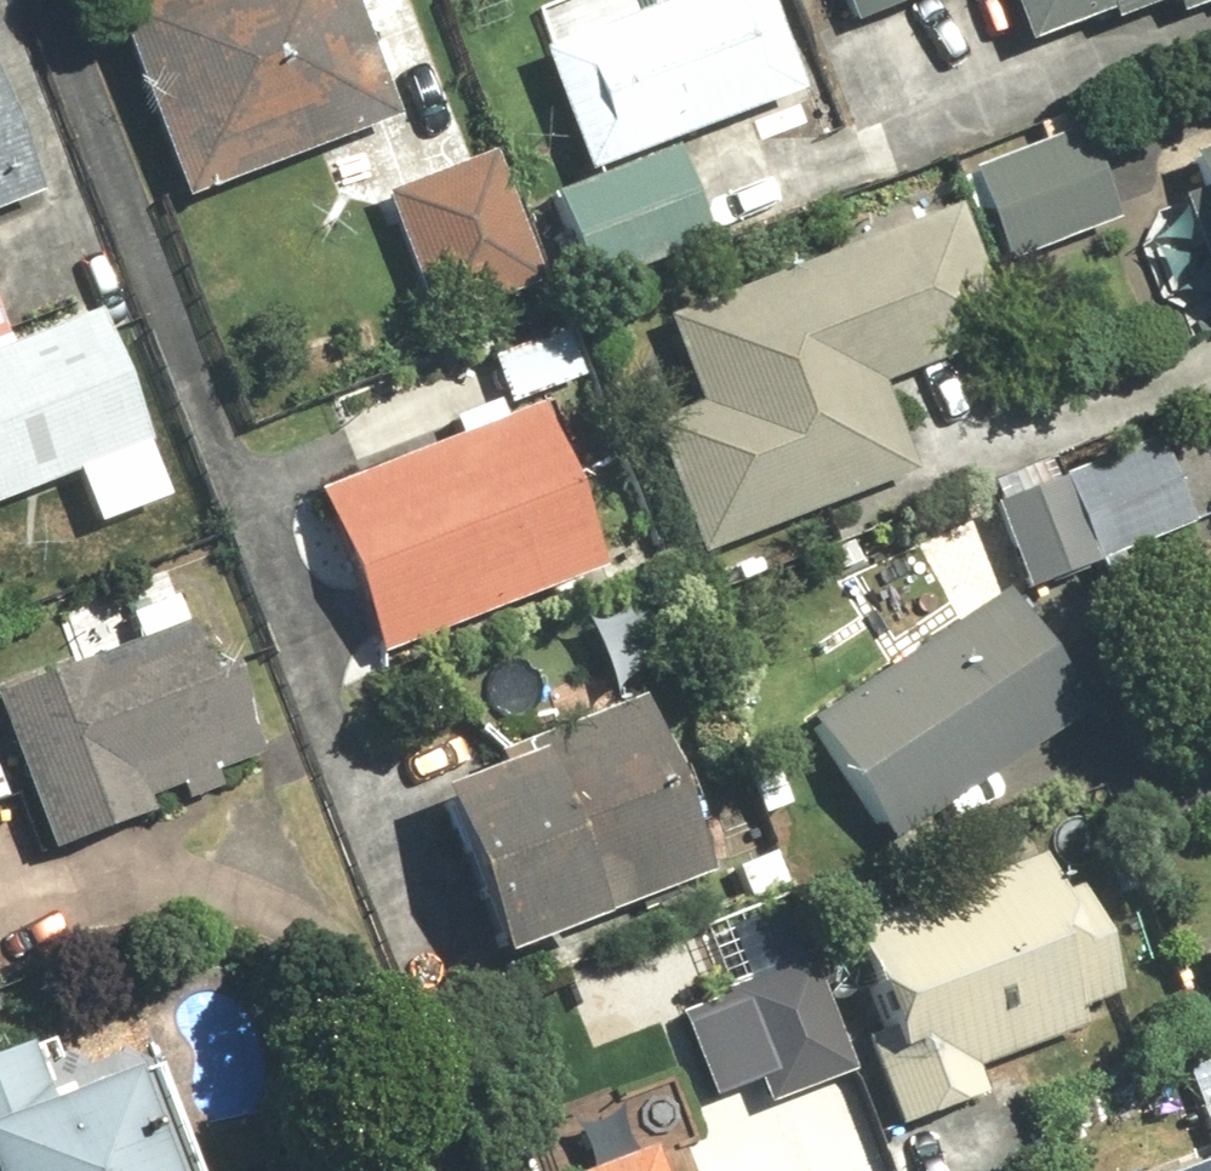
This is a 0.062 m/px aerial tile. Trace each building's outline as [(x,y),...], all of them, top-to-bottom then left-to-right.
[(86,12),(159,205),(380,122),(334,0),(118,0),(86,12)] [(539,44),(520,51),(570,175),(781,90),(744,0),(647,0),(623,9),(619,0),(576,0),(529,19),(539,44)] [(839,28),(907,0),(828,0),(839,28)] [(1006,42),(1083,12),(1089,27),(1154,1),(1162,19),(1210,0),(989,0),(1006,42)] [(955,165),(992,263),(1104,221),(1066,123),(955,165)] [(28,194),(0,124),(0,205),(28,194)] [(1160,163),(1210,293),(1210,143),(1160,163)] [(574,293),(701,240),(662,144),(534,197),(574,293)] [(526,276),(476,153),(364,198),(415,321),(526,276)] [(654,319),(686,398),(630,420),(683,556),(900,471),(866,385),(990,336),(939,207),(654,319)] [(139,442),(85,305),(0,339),(0,497),(139,442)] [(574,375),(551,323),(476,356),(499,407),(574,375)] [(299,493),(361,653),(583,566),(520,406),(299,493)] [(1145,438),(974,504),(1009,595),(1180,529),(1145,438)] [(874,846),(1071,707),(986,586),(789,724),(874,846)] [(8,792),(32,857),(139,816),(131,797),(159,786),(166,805),(208,789),(201,770),(260,747),(226,656),(195,668),(176,620),(165,590),(114,610),(125,639),(0,687),(0,795),(8,792)] [(467,960),(686,867),(615,701),(397,794),(467,960)] [(1065,1005),(1092,995),(1055,887),(1026,897),(1012,857),(811,925),(881,1130),(975,1097),(964,1065),(1073,1028),(1065,1005)] [(668,1008),(703,1100),(743,1085),(752,1108),(843,1073),(800,958),(668,1008)] [(125,994),(14,1038),(0,1043),(0,1170),(194,1170),(125,994)] [(1200,1149),(1147,1170),(1209,1170),(1200,1149)] [(630,1152),(578,1170),(637,1170),(630,1152)]
